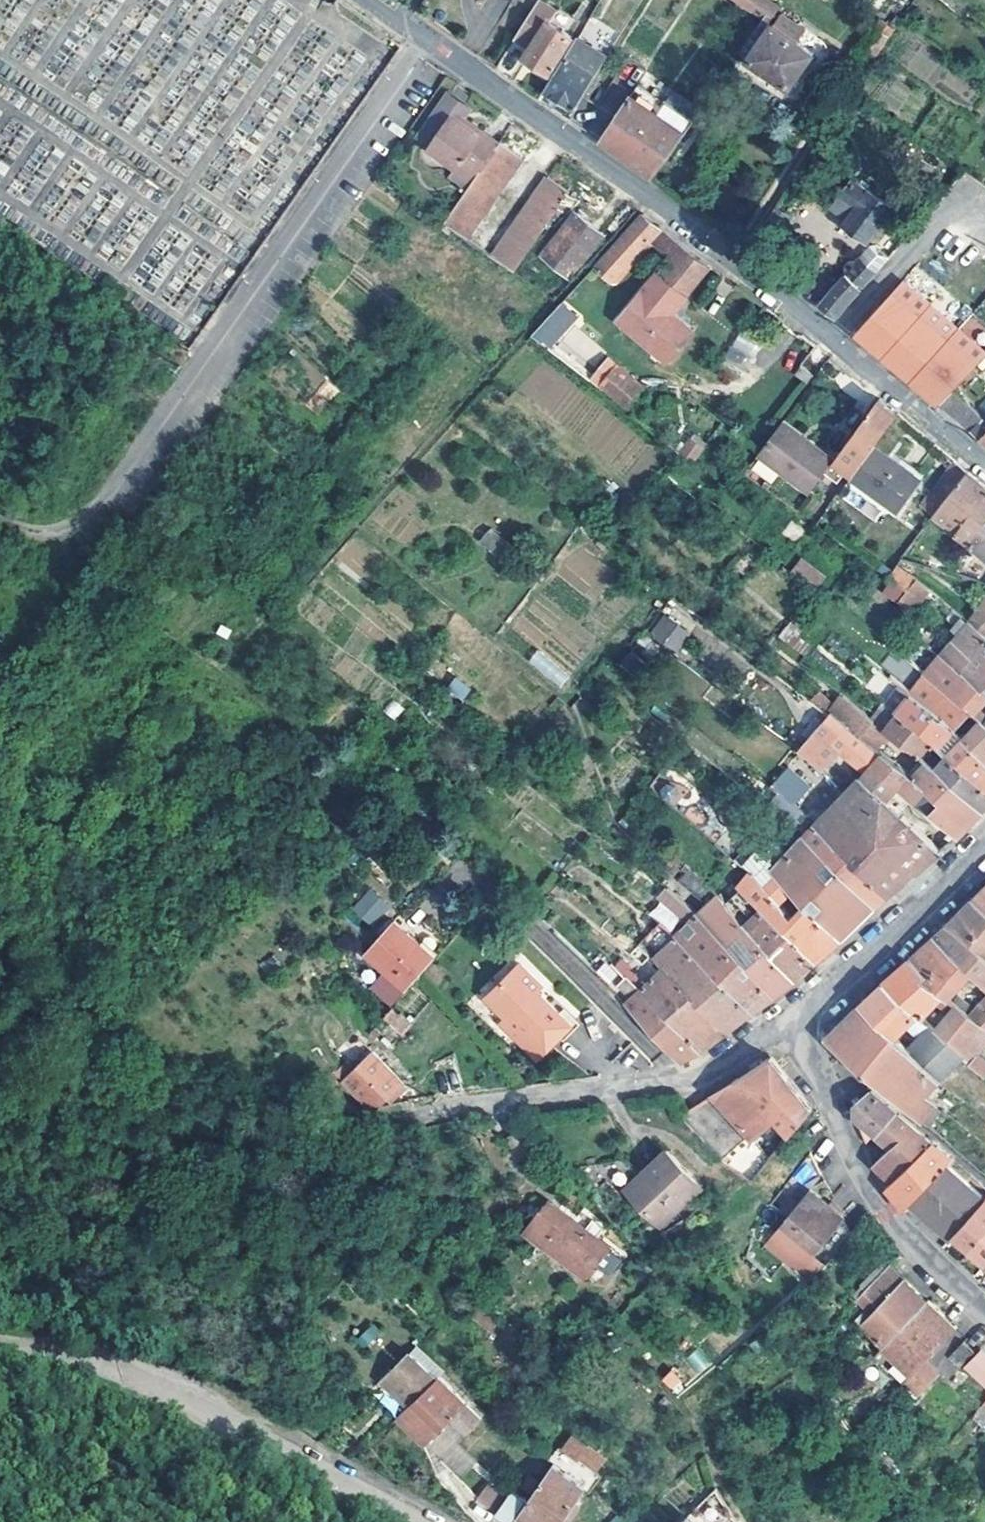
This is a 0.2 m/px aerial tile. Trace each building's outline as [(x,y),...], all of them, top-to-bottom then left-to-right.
[(530,47),(546,21),(547,22),(554,11),(537,0),(535,0),(512,35),(530,47)] [(764,21),(751,39),(758,44),(743,65),(786,89),(809,53),(766,29),(776,14),(757,0),(736,0),(764,21)] [(892,28),(878,19),(873,25),(870,23),(853,49),(868,60),(892,28)] [(546,21),(530,47),(523,57),(547,72),(570,36),(547,22),(546,21)] [(758,44),(751,39),(734,63),(735,68),(743,65),(758,44)] [(592,76),(562,58),(542,90),(572,108),(592,76)] [(661,102),(636,85),(598,141),(650,178),(692,121),(662,101),(661,102)] [(466,107),(448,93),(437,109),(455,121),(466,107)] [(458,164),(474,175),(496,144),(466,123),(462,127),(455,121),(437,109),(418,137),(431,145),(429,149),(454,167),(455,168),(458,164)] [(496,144),(474,175),(465,188),(439,224),(463,240),(518,159),(497,143),(496,144)] [(474,175),(458,164),(455,168),(454,167),(448,175),(465,188),(474,175)] [(566,192),(545,177),(489,258),(510,272),(566,192)] [(890,209),(852,180),(831,210),(845,220),(842,224),(866,240),(890,209)] [(601,234),(572,211),(538,255),(567,277),(601,234)] [(699,259),(640,214),(577,284),(590,295),(597,301),(646,239),(666,254),(608,330),(638,355),(655,368),(657,369),(688,330),(665,312),(669,306),(664,302),(699,259)] [(869,248),(852,266),(847,260),(842,266),(843,275),(835,284),(829,278),(819,288),(826,293),(816,304),(833,317),(886,259),(874,248),(869,248)] [(705,264),(699,259),(664,302),(669,306),(705,264)] [(577,284),(544,320),(556,332),(590,295),(577,284)] [(556,332),(544,320),(530,337),(544,348),(557,333),(556,332)] [(739,334),(730,348),(751,361),(760,347),(739,334)] [(622,375),(596,353),(580,372),(621,408),(655,368),(638,355),(622,375)] [(806,375),(795,366),(788,374),(801,384),(806,375)] [(984,418),(951,390),(938,405),(984,445),(984,417),(984,418)] [(831,462),(850,476),(872,446),(895,415),(876,399),(833,459),(831,462)] [(809,492),(831,462),(833,459),(807,440),(805,443),(778,423),(757,452),(755,455),(809,492)] [(694,462),(707,444),(692,434),(679,452),(694,462)] [(872,446),(850,476),(849,477),(892,512),(915,481),(872,446)] [(933,486),(946,497),(966,473),(952,462),(933,486)] [(946,497),(930,517),(967,546),(984,522),(984,489),(966,473),(946,497)] [(946,497),(933,486),(916,506),(930,517),(946,497)] [(984,561),(984,522),(967,546),(984,561)] [(488,529),(478,544),(498,556),(507,541),(488,529)] [(816,589),(826,576),(800,557),(790,571),(816,589)] [(909,561),(900,558),(890,571),(900,575),(909,561)] [(971,615),(968,611),(963,617),(967,621),(984,636),(984,597),(971,615)] [(962,617),(952,609),(948,616),(957,623),(962,617)] [(649,637),(678,652),(690,630),(661,614),(649,637)] [(967,621),(946,646),(965,663),(958,671),(981,690),(984,686),(984,636),(967,621)] [(787,625),(778,637),(798,652),(807,639),(787,625)] [(932,651),(938,654),(958,671),(965,663),(946,646),(943,649),(938,645),(932,651)] [(527,665),(562,687),(572,671),(537,649),(527,665)] [(881,670),(906,680),(913,663),(888,653),(881,670)] [(938,654),(924,672),(929,675),(967,712),(970,714),(981,701),(984,704),(984,693),(981,690),(958,671),(938,654)] [(924,672),(906,692),(950,731),(967,712),(929,675),(924,672)] [(454,677),(446,692),(463,701),(471,687),(454,677)] [(891,712),(892,713),(929,741),(935,747),(950,731),(906,692),(886,677),(881,686),(902,701),(891,712)] [(828,711),(860,737),(872,720),(868,717),(840,696),(832,706),(817,693),(810,701),(826,714),(828,711)] [(826,714),(810,701),(808,699),(797,714),(815,729),(799,749),(817,769),(837,748),(863,773),(859,778),(884,801),(896,787),(899,783),(891,778),(899,767),(877,750),(860,737),(828,711),(826,714)] [(884,707),(879,703),(875,709),(879,713),(884,707)] [(929,741),(892,713),(882,728),(889,734),(916,755),(929,741)] [(882,728),(872,720),(860,737),(877,750),(889,734),(882,728)] [(981,724),(976,721),(958,739),(984,763),(984,728),(981,724)] [(686,742),(682,738),(678,744),(682,747),(686,742)] [(958,739),(945,755),(984,790),(984,763),(958,739)] [(978,810),(984,803),(984,790),(945,755),(944,754),(931,768),(978,810)] [(801,776),(790,761),(770,786),(778,792),(779,794),(801,776)] [(907,774),(899,783),(896,787),(953,837),(978,810),(931,768),(925,762),(911,777),(907,774)] [(801,776),(779,794),(789,803),(809,788),(801,776)] [(884,801),(859,778),(858,777),(841,793),(833,801),(879,841),(902,817),(884,801)] [(657,798),(675,806),(682,791),(665,782),(657,798)] [(778,792),(762,804),(784,822),(791,816),(796,821),(801,815),(789,803),(779,794),(778,792)] [(939,850),(915,828),(893,852),(879,841),(833,801),(810,822),(887,895),(939,850)] [(784,822),(762,804),(760,803),(756,808),(761,813),(758,814),(785,837),(793,829),(784,822)] [(902,817),(879,841),(893,852),(915,828),(902,817)] [(810,822),(797,833),(847,879),(874,907),(887,895),(810,822)] [(797,833),(774,854),(764,865),(788,893),(802,906),(840,939),(874,907),(847,879),(797,833)] [(764,865),(774,854),(761,843),(754,850),(746,843),(730,861),(745,874),(734,887),(752,898),(812,962),(840,939),(802,906),(791,917),(777,904),(788,893),(764,865)] [(772,995),(792,979),(723,903),(714,895),(680,865),(672,877),(703,905),(694,914),(772,995)] [(792,979),(812,962),(752,898),(734,887),(729,882),(714,895),(723,903),(792,979)] [(976,895),(971,901),(984,913),(984,886),(976,895)] [(350,910),(370,928),(389,906),(369,888),(350,910)] [(674,897),(665,889),(650,906),(660,914),(668,905),(674,897)] [(694,914),(674,897),(668,905),(686,921),(694,914)] [(971,901),(965,907),(945,926),(984,961),(984,913),(971,901)] [(751,1012),(772,995),(694,914),(686,921),(672,935),(675,938),(711,972),(751,1012)] [(428,960),(392,923),(362,955),(380,973),(364,990),(383,1008),(404,984),(428,960)] [(945,926),(939,932),(934,937),(968,975),(984,990),(984,961),(945,926)] [(917,973),(940,997),(944,1001),(968,975),(934,937),(928,942),(912,957),(921,967),(917,973)] [(724,1032),(751,1012),(711,972),(675,938),(653,961),(660,967),(724,1032)] [(648,944),(642,939),(637,946),(642,951),(648,944)] [(637,946),(635,945),(629,952),(653,974),(660,967),(653,961),(642,951),(637,946)] [(921,967),(912,957),(907,962),(884,983),(915,1015),(920,1021),(940,997),(917,973),(921,967)] [(543,984),(523,964),(505,982),(509,985),(493,1002),(510,1018),(503,1025),(518,1039),(523,1033),(543,1053),(571,1025),(537,992),(543,984)] [(698,1051),(638,990),(627,979),(622,974),(614,966),(608,971),(615,980),(617,977),(622,982),(616,987),(630,1000),(624,1005),(677,1062),(698,1051)] [(638,990),(698,1051),(724,1032),(660,967),(653,974),(643,984),(638,990)] [(622,974),(627,979),(632,974),(626,968),(622,974)] [(643,984),(632,974),(627,979),(638,990),(643,984)] [(866,999),(860,1004),(891,1038),(915,1015),(884,983),(866,999)] [(965,1020),(984,1034),(984,1035),(984,998),(965,1020)] [(891,1038),(860,1004),(825,1037),(919,1123),(935,1104),(926,1096),(935,1084),(905,1052),(891,1038)] [(397,1015),(390,1008),(380,1018),(379,1019),(388,1026),(397,1015)] [(932,1033),(959,1061),(984,1081),(984,1067),(973,1058),(982,1048),(977,1043),(984,1034),(965,1020),(952,1010),(932,1033)] [(409,1026),(397,1015),(388,1026),(400,1036),(409,1026)] [(378,1034),(372,1028),(367,1034),(372,1039),(378,1034)] [(959,1061),(932,1033),(928,1030),(905,1052),(935,1084),(959,1061)] [(543,1053),(523,1033),(518,1039),(538,1059),(543,1053)] [(404,1086),(362,1044),(352,1054),(359,1061),(353,1067),(344,1059),(337,1067),(332,1074),(371,1112),(392,1092),(395,1096),(404,1086)] [(770,1054),(713,1093),(753,1139),(754,1141),(776,1120),(791,1135),(812,1109),(770,1054)] [(854,1117),(874,1135),(896,1113),(869,1090),(853,1105),(854,1117)] [(753,1139),(713,1093),(681,1114),(677,1117),(723,1167),(753,1139)] [(896,1113),(874,1135),(889,1147),(872,1164),(891,1180),(931,1143),(896,1113)] [(931,1143),(891,1180),(885,1186),(905,1210),(912,1202),(951,1161),(931,1143)] [(699,1187),(665,1151),(622,1190),(654,1225),(670,1209),(673,1212),(699,1187)] [(912,1202),(936,1225),(941,1220),(953,1232),(984,1198),(984,1193),(951,1161),(912,1202)] [(810,1191),(793,1210),(797,1212),(775,1238),(814,1273),(850,1235),(839,1224),(843,1219),(810,1191)] [(953,1232),(951,1235),(967,1250),(984,1230),(984,1198),(953,1232)] [(606,1246),(547,1202),(532,1220),(547,1231),(539,1240),(573,1269),(582,1258),(591,1265),(606,1246)] [(797,1212),(793,1210),(772,1235),(775,1238),(797,1212)] [(953,1232),(941,1220),(936,1225),(948,1237),(951,1235),(953,1232)] [(984,1260),(984,1230),(967,1250),(983,1263),(984,1260)] [(882,1347),(924,1303),(887,1266),(855,1300),(870,1315),(859,1327),(882,1347)] [(901,1385),(922,1363),(955,1328),(926,1301),(924,1303),(882,1347),(871,1359),(901,1385)] [(974,1352),(963,1343),(947,1359),(957,1368),(974,1352)] [(696,1374),(710,1366),(701,1347),(686,1355),(696,1374)] [(980,1351),(963,1369),(984,1388),(984,1356),(980,1351)] [(414,1400),(435,1379),(410,1354),(388,1374),(414,1400)] [(922,1363),(901,1385),(916,1398),(936,1376),(922,1363)] [(661,1382),(681,1396),(692,1379),(672,1365),(661,1382)] [(436,1378),(435,1379),(414,1400),(409,1404),(393,1420),(420,1447),(437,1431),(463,1404),(436,1378)] [(382,1402),(377,1397),(372,1401),(377,1407),(382,1402)] [(586,1446),(571,1436),(562,1450),(577,1460),(586,1446)] [(552,1465),(547,1472),(526,1503),(516,1518),(523,1521),(559,1521),(583,1486),(552,1465)] [(495,1513),(505,1494),(485,1483),(474,1503),(495,1513)] [(511,1492),(495,1515),(506,1521),(510,1521),(524,1501),(511,1492)]
